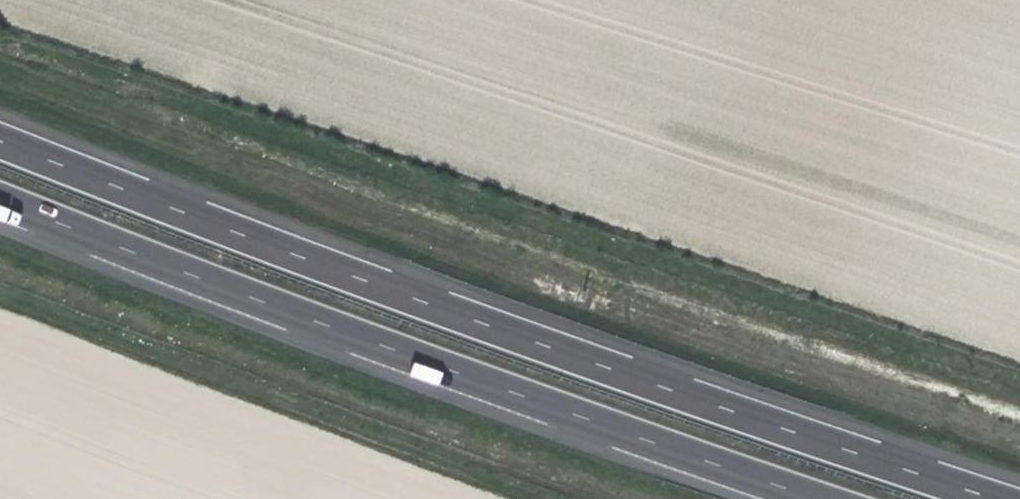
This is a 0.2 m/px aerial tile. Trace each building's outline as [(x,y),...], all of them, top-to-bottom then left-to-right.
[(414,363),(410,377),(439,384),(443,370),(414,363)]
